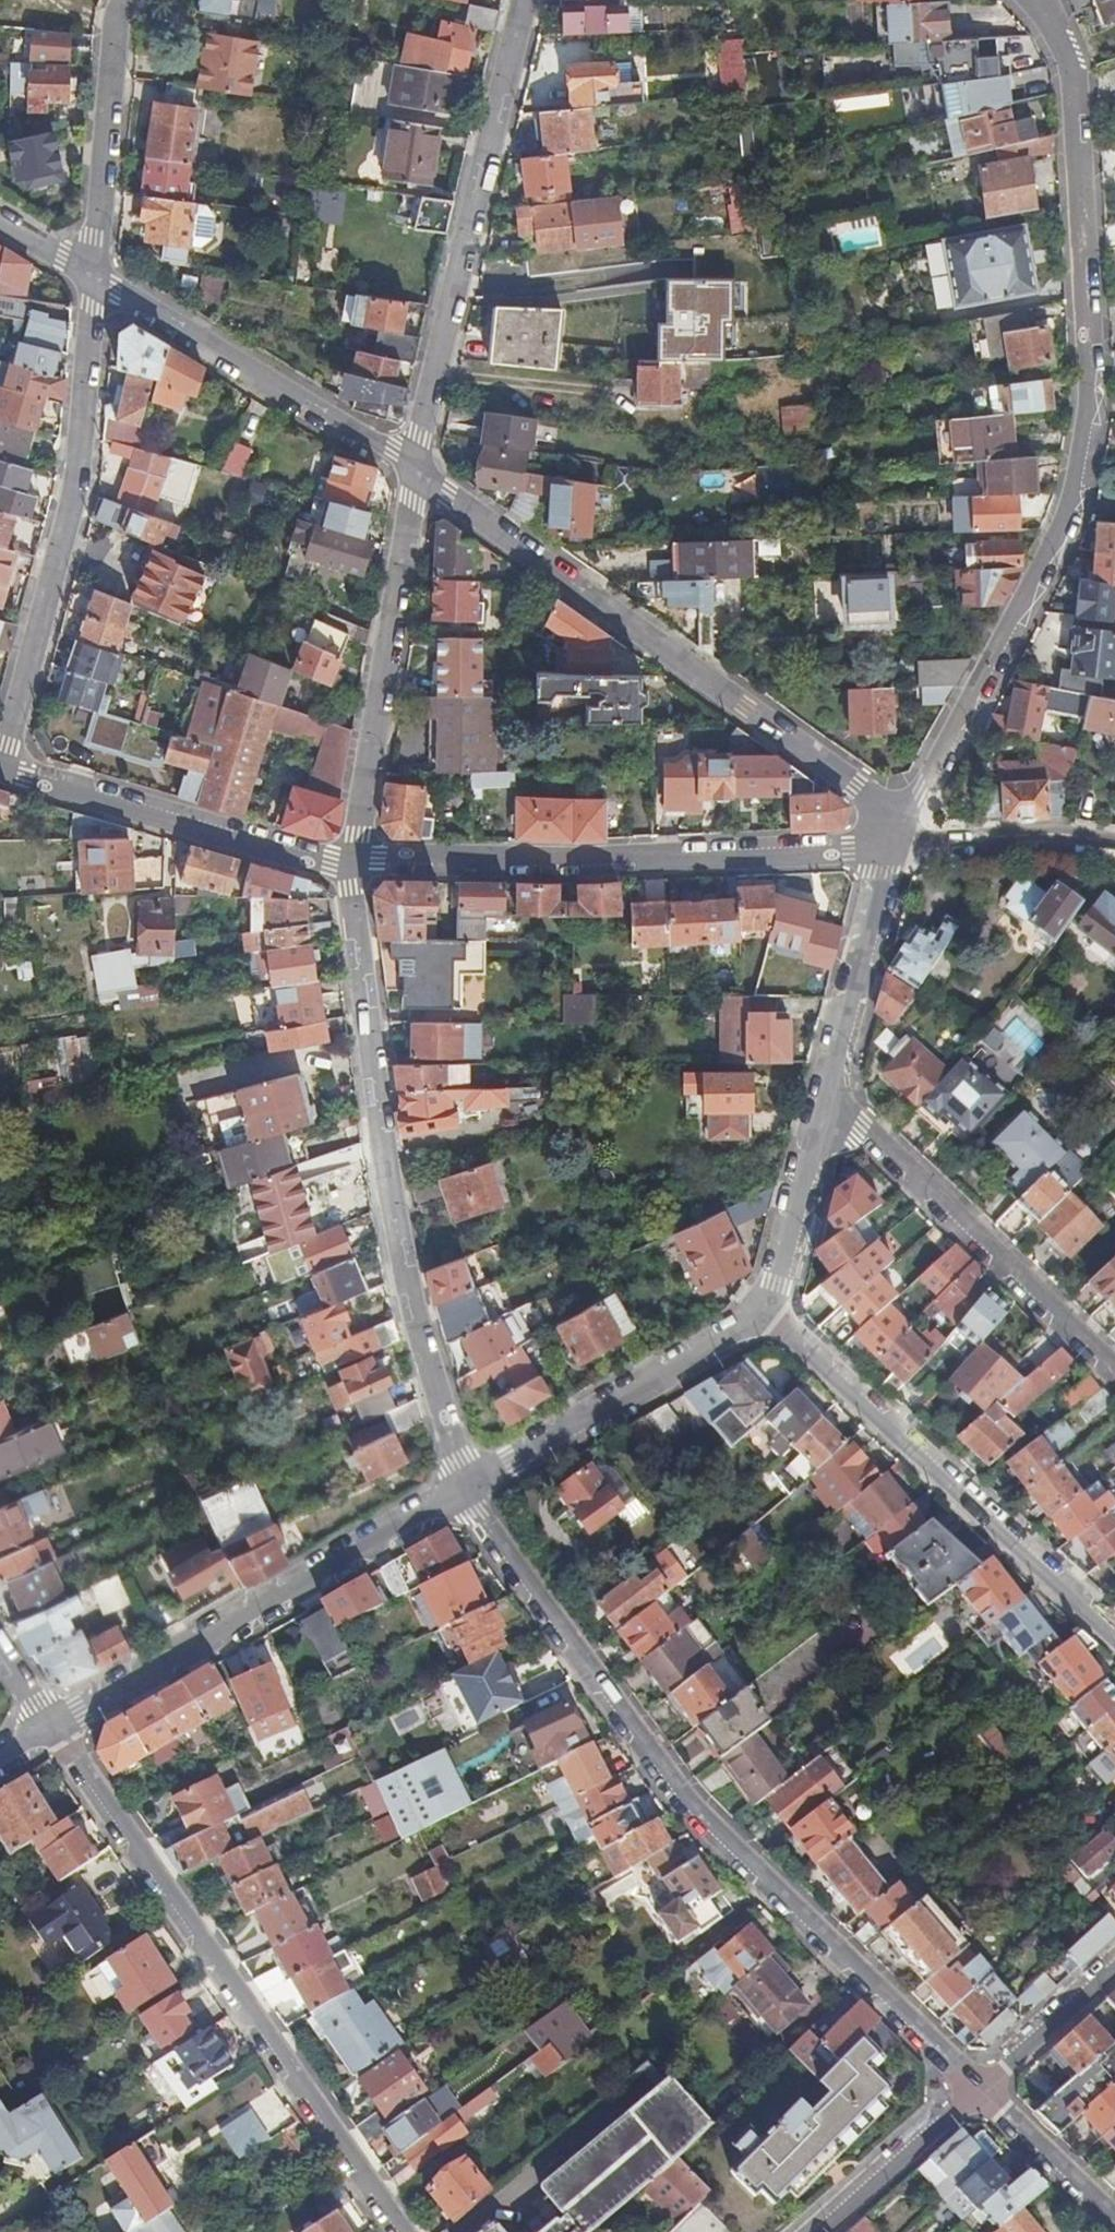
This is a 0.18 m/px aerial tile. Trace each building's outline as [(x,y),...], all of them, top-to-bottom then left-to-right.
[(198,10),(253,20),(255,3),(256,0),(199,0),(198,10)] [(948,39),(946,0),(922,0),(889,1),(890,42),(893,42),(941,39),(948,39)] [(1106,20),(1114,17),(1114,0),(1099,0),(1106,20)] [(459,75),(465,76),(476,28),(494,32),(499,11),(470,4),(465,26),(443,21),(439,38),(407,31),(399,65),(459,75)] [(616,4),(567,5),(568,35),(625,32),(625,4),(616,4)] [(644,31),(644,4),(625,4),(625,32),(644,31)] [(68,59),(70,33),(35,30),(32,57),(68,59)] [(203,60),(200,87),(250,95),(258,41),(210,33),(206,60),(203,60)] [(744,51),(745,39),(725,41),(726,53),(722,54),(726,94),(735,93),(747,91),(742,51),(744,51)] [(941,39),(893,42),(893,64),(942,62),(941,39)] [(615,83),(632,82),(630,61),(613,63),(615,83)] [(11,63),(11,92),(31,92),(30,110),(45,111),(46,102),(67,103),(67,89),(75,89),(75,78),(68,77),(68,64),(11,63)] [(641,81),(632,82),(615,83),(613,63),(568,66),(572,109),(589,107),(643,102),(641,81)] [(399,65),(396,64),(391,105),(453,115),(459,75),(399,65)] [(157,104),(148,158),(189,164),(200,87),(168,82),(164,105),(157,104)] [(737,107),(749,106),(747,91),(735,93),(737,107)] [(945,120),(954,158),(997,149),(1034,139),(1029,118),(1009,123),(1005,106),(945,120)] [(594,149),(589,107),(572,109),(542,112),(548,154),(565,152),(594,149)] [(429,185),(438,126),(393,118),(384,177),(429,185)] [(15,140),(10,141),(18,179),(28,177),(30,187),(63,179),(53,131),(15,140)] [(1056,133),(1034,139),(997,149),(1000,162),(978,166),(987,218),(1036,209),(1028,158),(1057,153),(1056,133)] [(570,200),(565,152),(548,154),(524,156),(528,193),(532,192),(534,204),(570,200)] [(148,158),(143,194),(145,195),(184,199),(189,164),(148,158)] [(311,217),(337,224),(345,195),(319,188),(311,217)] [(147,239),(164,241),(162,259),(186,262),(188,244),(201,246),(212,238),(213,214),(207,202),(194,201),(184,199),(145,195),(143,219),(149,220),(147,239)] [(421,196),(414,228),(446,232),(452,208),(454,201),(421,196)] [(536,226),(540,250),(578,246),(572,202),(534,206),(534,204),(518,205),(520,227),(536,226)] [(740,209),(729,210),(731,230),(742,229),(740,209)] [(835,253),(879,247),(875,216),(830,223),(835,253)] [(928,254),(1026,237),(1024,226),(926,242),(928,254)] [(1036,292),(1026,237),(928,254),(939,310),(1036,292)] [(24,298),(30,263),(3,247),(0,266),(0,294),(24,298)] [(710,259),(711,269),(715,310),(780,309),(787,356),(810,352),(797,277),(793,252),(764,254),(710,259)] [(695,271),(711,269),(710,259),(694,261),(695,271)] [(296,285),(322,289),(324,271),(299,267),(296,285)] [(18,319),(23,321),(18,340),(29,343),(62,351),(68,353),(70,323),(71,306),(24,298),(0,294),(0,316),(18,319)] [(378,329),(372,353),(400,360),(415,363),(421,337),(402,333),(407,301),(357,294),(351,324),(378,329)] [(555,369),(563,309),(497,306),(491,362),(555,369)] [(780,309),(715,310),(717,335),(739,335),(739,361),(787,356),(780,309)] [(1030,327),(1026,309),(973,320),(979,360),(1009,355),(1011,367),(1051,360),(1045,325),(1030,327)] [(18,319),(13,339),(18,340),(23,321),(18,319)] [(121,332),(118,368),(129,371),(129,369),(153,376),(153,375),(159,377),(168,346),(132,324),(121,332)] [(739,335),(717,335),(719,361),(739,361),(739,335)] [(29,343),(23,367),(66,379),(67,370),(67,364),(61,362),(62,351),(29,343)] [(194,393),(203,367),(168,346),(159,377),(153,397),(181,406),(187,391),(194,393)] [(372,353),(360,351),(354,372),(359,374),(352,407),(353,408),(386,419),(390,402),(406,406),(410,384),(395,381),(400,360),(372,353)] [(678,361),(640,360),(639,403),(678,404),(678,361)] [(6,387),(43,397),(44,392),(64,398),(65,389),(66,379),(23,367),(12,364),(6,387)] [(129,369),(129,371),(122,394),(107,391),(106,416),(140,425),(153,376),(129,369)] [(1047,378),(1000,383),(1004,414),(1007,414),(1051,409),(1047,378)] [(1000,383),(970,386),(973,417),(1004,414),(1000,383)] [(0,392),(0,419),(34,429),(43,397),(6,387),(2,386),(0,392)] [(786,406),(788,434),(816,431),(813,405),(799,405),(786,406)] [(531,452),(536,419),(516,416),(487,412),(482,443),(531,452)] [(951,419),(955,449),(1011,444),(1007,414),(1004,414),(973,417),(951,419)] [(146,451),(151,428),(140,425),(106,416),(105,424),(104,439),(115,442),(146,451)] [(34,429),(0,419),(0,459),(24,466),(34,429)] [(955,449),(951,419),(934,420),(937,450),(955,449)] [(191,485),(198,465),(146,451),(115,442),(112,453),(132,459),(130,467),(191,485)] [(235,442),(223,470),(239,476),(251,448),(235,442)] [(480,483),(519,491),(520,489),(524,472),(524,469),(528,453),(482,443),(473,442),(470,463),(483,465),(480,483)] [(951,452),(938,454),(939,465),(961,463),(991,460),(1013,458),(1011,444),(955,449),(955,457),(952,457),(951,452)] [(937,450),(938,454),(951,452),(952,457),(955,457),(955,449),(937,450)] [(334,455),(323,499),(329,501),(365,510),(376,472),(377,468),(362,463),(334,455)] [(975,495),(1034,491),(1032,456),(1013,458),(991,460),(993,476),(951,479),(952,496),(975,495)] [(26,492),(33,469),(24,466),(0,459),(0,485),(16,490),(26,492)] [(780,496),(799,496),(798,477),(797,463),(778,464),(780,496)] [(617,466),(614,488),(614,491),(630,494),(633,468),(617,466)] [(119,497),(153,510),(158,495),(186,504),(189,495),(191,485),(130,467),(119,497)] [(592,501),(595,484),(524,472),(520,489),(519,491),(509,510),(515,514),(534,528),(551,494),(553,495),(551,531),(589,534),(592,501)] [(30,519),(36,495),(26,492),(16,490),(0,485),(0,510),(15,514),(30,519)] [(975,495),(975,510),(976,532),(1022,530),(1021,494),(975,495)] [(159,544),(164,533),(175,537),(180,525),(158,517),(152,514),(131,507),(117,502),(98,495),(91,517),(122,530),(159,544)] [(152,514),(153,510),(119,497),(117,502),(131,507),(152,514)] [(365,532),(370,512),(365,510),(329,501),(325,519),(310,514),(305,515),(303,519),(304,520),(332,528),(370,540),(371,533),(365,532)] [(5,548),(15,514),(0,510),(0,546),(5,548)] [(976,532),(975,510),(958,510),(959,532),(976,532)] [(457,532),(460,529),(445,518),(437,521),(434,579),(472,580),(473,541),(456,540),(457,532)] [(323,559),(322,563),(361,576),(372,540),(370,540),(332,528),(304,520),(298,539),(311,543),(307,555),(323,559)] [(1098,522),(1095,553),(1114,555),(1114,523),(1098,522)] [(735,578),(751,577),(750,539),(681,542),(682,580),(711,579),(735,578)] [(1019,566),(1020,565),(1019,541),(965,544),(965,568),(1019,566)] [(0,548),(0,601),(15,552),(0,548)] [(155,549),(133,597),(183,620),(204,575),(173,561),(174,558),(155,549)] [(1095,553),(1093,582),(1114,584),(1114,555),(1095,553)] [(962,568),(963,606),(999,604),(1013,577),(1019,566),(965,568),(962,568)] [(887,584),(921,583),(921,570),(897,571),(891,571),(891,578),(846,580),(848,623),(889,622),(887,584)] [(472,580),(434,579),(433,620),(475,621),(477,581),(472,580)] [(634,597),(661,597),(670,598),(669,603),(696,605),(696,644),(713,656),(711,579),(682,580),(633,582),(634,597)] [(1081,580),(1076,616),(1111,621),(1114,621),(1114,584),(1093,582),(1081,580)] [(132,604),(93,587),(91,594),(78,591),(77,594),(71,592),(70,598),(67,609),(123,629),(132,604)] [(543,636),(557,647),(569,647),(608,647),(611,636),(582,616),(556,598),(552,608),(540,635),(543,636)] [(524,631),(539,638),(540,635),(552,608),(538,599),(524,631)] [(115,652),(123,629),(67,609),(64,621),(61,633),(76,639),(76,640),(115,652)] [(1063,669),(1060,689),(1091,694),(1100,696),(1102,675),(1114,676),(1114,621),(1111,621),(1076,616),(1047,613),(1039,628),(1075,632),(1073,651),(1075,652),(1073,669),(1063,669)] [(329,685),(333,674),(348,638),(367,645),(370,630),(332,614),(327,624),(315,619),(293,670),(329,685)] [(11,650),(18,625),(0,619),(0,646),(11,650)] [(108,681),(115,683),(123,655),(115,652),(76,640),(76,639),(61,633),(57,649),(72,654),(68,667),(108,681)] [(483,637),(437,637),(437,696),(482,697),(483,637)] [(557,672),(568,672),(608,673),(608,660),(608,647),(569,647),(557,647),(557,672)] [(278,705),(291,669),(252,653),(240,686),(234,684),(231,689),(278,705)] [(970,657),(923,660),(917,660),(918,686),(922,686),(955,685),(964,669),(970,657)] [(635,660),(608,660),(608,673),(635,674),(635,660)] [(104,696),(108,681),(68,667),(68,668),(53,663),(49,679),(64,684),(59,698),(99,710),(106,712),(110,698),(104,696)] [(219,671),(200,664),(195,677),(202,680),(214,684),(219,671)] [(536,671),(524,671),(524,697),(537,697),(536,688),(536,671)] [(586,703),(586,721),(641,720),(641,705),(648,701),(648,690),(641,685),(641,674),(635,674),(608,673),(568,672),(557,672),(536,671),(536,688),(537,697),(536,721),(549,721),(549,699),(551,699),(554,690),(587,692),(588,688),(597,689),(603,692),(603,694),(597,697),(596,703),(586,703)] [(339,677),(333,674),(329,685),(334,687),(339,677)] [(323,744),(314,774),(311,774),(306,791),(312,793),(315,784),(327,787),(324,796),(341,801),(345,775),(352,730),(278,705),(231,689),(214,684),(202,680),(186,737),(214,745),(197,802),(241,815),(267,726),(323,744)] [(1010,717),(995,714),(991,731),(1034,739),(1040,708),(1086,717),(1091,694),(1060,689),(1024,682),(1014,704),(1013,704),(1010,717)] [(922,701),(946,702),(955,685),(922,686),(922,701)] [(892,731),(891,687),(850,689),(851,732),(892,731)] [(151,695),(143,692),(134,721),(144,724),(147,710),(151,695)] [(1091,694),(1086,717),(1083,727),(1114,734),(1114,699),(1100,696),(1091,694)] [(429,696),(429,718),(439,718),(439,772),(472,772),(491,771),(492,697),(482,697),(437,696),(429,696)] [(154,727),(144,724),(134,721),(130,720),(106,712),(99,710),(90,742),(121,751),(153,760),(154,757),(164,760),(173,733),(154,727)] [(158,714),(147,710),(144,724),(154,727),(158,714)] [(439,718),(429,718),(428,773),(439,772),(439,718)] [(664,765),(664,807),(685,807),(685,811),(687,811),(699,811),(699,810),(699,796),(714,796),(715,799),(718,801),(726,801),(729,799),(729,796),(732,796),(733,755),(749,735),(737,727),(732,736),(732,755),(700,755),(699,756),(688,756),(676,765),(664,765)] [(185,777),(179,796),(197,802),(214,745),(186,737),(173,733),(164,760),(194,769),(193,775),(197,776),(196,780),(185,777)] [(1003,788),(984,789),(984,822),(1061,818),(1068,789),(1078,748),(1040,741),(1042,761),(1002,763),(1003,788)] [(789,794),(815,793),(813,781),(794,768),(776,755),(733,755),(732,796),(789,796),(789,794)] [(508,783),(508,771),(491,771),(472,772),(472,783),(508,783)] [(393,837),(432,838),(434,819),(421,817),(424,787),(386,783),(382,823),(393,837)] [(294,787),(290,799),(283,826),(315,836),(327,836),(339,824),(339,814),(341,801),(324,796),(327,787),(315,784),(312,793),(306,791),(294,787)] [(6,818),(9,792),(0,789),(0,817),(6,818)] [(789,796),(789,829),(809,828),(840,826),(846,805),(837,798),(829,793),(815,793),(789,794),(789,796)] [(517,798),(517,838),(519,838),(519,837),(568,839),(577,840),(603,838),(604,809),(590,808),(589,801),(541,799),(540,797),(537,796),(536,798),(517,798)] [(128,836),(130,828),(112,822),(75,812),(72,827),(70,839),(81,839),(128,838),(128,836)] [(132,889),(128,838),(81,839),(84,893),(132,889)] [(196,895),(221,896),(223,891),(230,893),(240,859),(210,851),(190,845),(180,878),(199,884),(196,895)] [(249,862),(244,880),(288,892),(287,896),(307,897),(330,898),(329,889),(323,884),(295,875),(275,870),(249,862)] [(735,888),(734,876),(727,876),(728,899),(737,898),(736,888),(735,888)] [(631,939),(632,944),(648,943),(669,942),(666,902),(665,879),(644,880),(644,897),(631,898),(631,939)] [(379,937),(436,938),(437,881),(383,880),(373,892),(375,912),(379,937)] [(458,881),(457,938),(485,938),(485,915),(505,916),(505,913),(505,882),(458,881)] [(579,901),(568,902),(568,914),(620,915),(618,882),(603,883),(597,883),(578,884),(579,901)] [(518,883),(517,914),(568,914),(568,902),(557,901),(557,885),(557,883),(542,883),(518,883)] [(1012,904),(1009,908),(1056,944),(1082,907),(1055,888),(1047,899),(1026,884),(1023,890),(1018,887),(1008,901),(1012,904)] [(772,894),(772,887),(758,887),(758,886),(736,888),(737,898),(739,927),(770,926),(772,914),(772,894)] [(770,926),(753,994),(776,995),(786,995),(798,949),(801,950),(813,904),(772,894),(772,914),(770,926)] [(189,913),(189,895),(183,895),(175,895),(175,906),(174,913),(189,913)] [(246,895),(246,896),(245,931),(264,929),(264,927),(307,923),(307,897),(287,896),(246,895)] [(916,929),(889,971),(918,991),(969,912),(969,910),(943,897),(934,913),(945,920),(935,939),(916,929)] [(713,940),(739,939),(738,928),(739,927),(737,898),(728,899),(715,900),(715,901),(702,902),(705,940),(706,957),(714,957),(713,940)] [(1078,931),(1114,959),(1114,908),(1105,900),(1095,914),(1093,912),(1078,931)] [(669,942),(669,952),(689,951),(689,941),(705,940),(702,902),(690,902),(685,901),(666,902),(669,942)] [(174,913),(175,906),(143,905),(141,949),(160,950),(160,963),(174,961),(174,958),(174,942),(174,913)] [(309,942),(307,924),(307,923),(264,927),(264,929),(266,948),(267,948),(309,942)] [(379,937),(381,958),(399,958),(399,974),(419,974),(418,1006),(460,1006),(461,973),(484,973),(485,938),(457,938),(436,938),(379,937)] [(195,940),(174,942),(174,958),(195,955),(195,940)] [(273,986),(313,979),(309,942),(267,948),(273,986)] [(266,948),(248,951),(253,989),(273,986),(267,948),(266,948)] [(915,996),(887,978),(878,1013),(884,1017),(880,1022),(891,1030),(895,1024),(896,1025),(915,996)] [(253,989),(251,989),(259,1031),(267,1029),(322,1020),(316,979),(313,979),(273,986),(253,989)] [(138,987),(140,1006),(156,1003),(153,981),(137,983),(138,987)] [(140,1006),(138,987),(120,990),(123,1009),(140,1006)] [(567,993),(567,1023),(586,1023),(595,1023),(595,993),(574,992),(567,993)] [(753,994),(720,994),(720,1061),(790,1061),(790,1019),(772,1019),(772,1012),(776,1012),(776,995),(753,994)] [(1000,1081),(1023,1052),(1030,1058),(1045,1040),(1004,1006),(966,1053),(1000,1081)] [(322,1020),(267,1029),(269,1042),(263,1043),(264,1050),(327,1040),(322,1020)] [(460,1057),(460,1022),(412,1021),(412,1056),(460,1057)] [(595,1023),(586,1023),(586,1051),(595,1052),(595,1023)] [(83,1079),(80,1061),(76,1037),(76,1035),(56,1038),(58,1045),(62,1075),(63,1083),(83,1079)] [(80,1061),(92,1059),(89,1036),(76,1037),(80,1061)] [(58,1045),(56,1038),(22,1044),(23,1051),(58,1045)] [(914,1044),(886,1075),(921,1106),(923,1104),(949,1076),(914,1044)] [(967,1056),(949,1076),(923,1104),(939,1119),(944,1114),(970,1140),(1011,1095),(984,1069),(982,1070),(967,1056)] [(97,1077),(94,1059),(92,1059),(80,1061),(83,1079),(97,1077)] [(576,1085),(576,1062),(565,1062),(565,1086),(576,1085)] [(444,1063),(396,1064),(399,1089),(467,1087),(467,1074),(444,1074),(444,1063)] [(313,1121),(301,1072),(237,1088),(205,1097),(211,1123),(202,1125),(209,1152),(223,1147),(250,1139),(281,1130),(313,1121)] [(704,1090),(704,1118),(705,1136),(750,1136),(750,1073),(685,1074),(685,1091),(704,1090)] [(63,1083),(62,1075),(28,1080),(29,1088),(63,1083)] [(465,1107),(467,1107),(503,1101),(500,1087),(467,1087),(399,1089),(401,1104),(405,1132),(452,1124),(459,1118),(457,1106),(465,1105),(465,1107)] [(686,1118),(704,1118),(704,1090),(685,1091),(686,1118)] [(468,1116),(467,1107),(465,1107),(465,1105),(457,1106),(459,1118),(468,1116)] [(1015,1171),(1023,1164),(1040,1181),(1048,1172),(1069,1152),(1024,1108),(987,1144),(1015,1171)] [(250,1139),(223,1147),(226,1156),(235,1185),(291,1165),(281,1130),(250,1139)] [(336,1147),(308,1157),(308,1158),(337,1149),(336,1147)] [(343,1165),(337,1149),(308,1158),(314,1175),(343,1165)] [(211,1161),(208,1152),(179,1160),(182,1169),(211,1161)] [(1048,1172),(1040,1181),(1017,1204),(1038,1225),(1070,1193),(1069,1193),(1087,1175),(1069,1152),(1048,1172)] [(489,1161),(440,1178),(447,1198),(495,1181),(489,1161)] [(828,1220),(827,1220),(819,1248),(863,1216),(878,1206),(866,1190),(855,1179),(834,1194),(828,1220)] [(503,1205),(495,1181),(447,1198),(455,1222),(503,1205)] [(775,1185),(675,1231),(702,1289),(748,1268),(729,1227),(769,1209),(775,1185)] [(1069,1259),(1102,1227),(1070,1193),(1038,1225),(1036,1226),(1069,1259)] [(879,1238),(863,1216),(819,1248),(813,1252),(831,1276),(875,1242),(879,1238)] [(300,1240),(303,1247),(313,1271),(352,1256),(339,1224),(333,1226),(300,1240)] [(273,1260),(303,1247),(300,1240),(270,1252),(273,1260)] [(875,1242),(831,1276),(819,1286),(841,1309),(876,1277),(870,1271),(887,1258),(875,1242)] [(127,1310),(142,1304),(132,1271),(139,1268),(131,1245),(109,1254),(127,1310)] [(971,1262),(953,1246),(918,1277),(924,1281),(929,1285),(934,1292),(938,1297),(971,1262)] [(297,1302),(303,1315),(340,1300),(369,1288),(364,1275),(360,1276),(353,1256),(352,1256),(313,1271),(319,1287),(319,1289),(316,1289),(299,1296),(297,1302)] [(434,1303),(472,1287),(461,1257),(427,1270),(430,1282),(434,1303)] [(1071,1300),(1081,1310),(1099,1293),(1107,1302),(1114,1295),(1114,1260),(1071,1300)] [(971,1262),(938,1297),(933,1301),(957,1327),(980,1299),(970,1289),(983,1274),(971,1262)] [(895,1299),(876,1277),(841,1309),(860,1330),(887,1305),(888,1306),(895,1299)] [(497,1317),(505,1313),(492,1280),(476,1287),(490,1320),(497,1317)] [(445,1341),(460,1334),(490,1320),(476,1287),(473,1288),(472,1287),(434,1303),(439,1318),(445,1341)] [(648,1351),(614,1292),(556,1324),(577,1362),(620,1338),(633,1361),(648,1351)] [(986,1292),(980,1299),(957,1327),(954,1330),(972,1346),(975,1349),(978,1345),(1008,1311),(986,1292)] [(1107,1302),(1102,1307),(1114,1323),(1114,1295),(1107,1302)] [(343,1353),(346,1361),(399,1339),(397,1330),(393,1318),(349,1336),(343,1320),(348,1318),(340,1300),(303,1315),(321,1361),(343,1353)] [(887,1305),(860,1330),(853,1336),(877,1360),(908,1327),(888,1306),(887,1305)] [(85,1365),(127,1348),(122,1334),(135,1329),(127,1310),(62,1337),(73,1364),(83,1360),(85,1365)] [(513,1348),(497,1317),(490,1320),(460,1334),(478,1367),(504,1353),(513,1348)] [(910,1325),(908,1327),(877,1360),(892,1375),(880,1386),(893,1397),(931,1359),(944,1343),(933,1332),(929,1336),(924,1331),(920,1335),(910,1325)] [(122,1334),(127,1348),(140,1343),(135,1329),(122,1334)] [(954,1330),(947,1340),(964,1355),(972,1346),(954,1330)] [(265,1354),(258,1336),(227,1348),(246,1398),(268,1389),(263,1376),(268,1374),(261,1356),(265,1354)] [(551,1362),(534,1336),(519,1345),(536,1371),(551,1362)] [(526,1405),(548,1393),(536,1371),(519,1345),(513,1348),(504,1353),(512,1366),(522,1384),(495,1400),(507,1422),(529,1410),(526,1405)] [(976,1349),(949,1381),(986,1411),(1040,1365),(1030,1354),(1009,1372),(978,1345),(975,1349),(976,1349)] [(1040,1365),(986,1411),(957,1437),(988,1467),(1023,1437),(1006,1420),(1019,1409),(1074,1363),(1059,1348),(1040,1365)] [(461,1393),(512,1366),(504,1353),(478,1367),(456,1379),(461,1393)] [(345,1381),(330,1388),(338,1408),(354,1402),(363,1422),(384,1413),(395,1408),(386,1386),(391,1383),(383,1364),(377,1367),(372,1357),(340,1371),(345,1381)] [(708,1380),(684,1394),(726,1439),(738,1430),(739,1432),(772,1402),(737,1367),(714,1387),(708,1380)] [(933,1377),(912,1398),(922,1407),(943,1387),(933,1377)] [(1087,1377),(1060,1398),(1072,1413),(1075,1410),(1099,1391),(1087,1377)] [(1101,1389),(1099,1391),(1075,1410),(1084,1421),(1114,1401),(1101,1389)] [(780,1436),(769,1446),(779,1457),(790,1447),(819,1418),(794,1391),(777,1407),(763,1419),(780,1436)] [(347,1438),(367,1479),(406,1461),(394,1433),(423,1420),(417,1398),(395,1408),(384,1413),(387,1420),(347,1438)] [(23,1428),(20,1421),(10,1425),(0,1400),(0,1437),(23,1428)] [(777,1407),(772,1402),(739,1432),(743,1436),(743,1437),(763,1419),(777,1407)] [(640,1419),(655,1439),(682,1474),(691,1466),(705,1454),(665,1404),(640,1419)] [(63,1453),(49,1417),(23,1428),(0,1437),(0,1478),(63,1453)] [(819,1418),(790,1447),(814,1470),(844,1443),(819,1418)] [(623,1428),(639,1450),(655,1439),(640,1419),(623,1428)] [(739,1432),(738,1430),(726,1439),(732,1445),(743,1436),(739,1432)] [(1038,1438),(1006,1463),(1027,1491),(1060,1467),(1038,1438)] [(814,1470),(808,1476),(836,1513),(850,1503),(881,1477),(868,1462),(866,1464),(846,1441),(844,1443),(814,1470)] [(1105,1452),(1114,1465),(1114,1445),(1105,1452)] [(595,1466),(590,1470),(619,1509),(614,1513),(619,1521),(639,1506),(610,1467),(604,1464),(595,1466)] [(1060,1467),(1027,1491),(1047,1518),(1049,1517),(1080,1493),(1060,1467)] [(573,1515),(587,1533),(614,1513),(619,1509),(590,1470),(588,1468),(557,1490),(574,1514),(573,1515)] [(767,1468),(759,1474),(770,1489),(779,1482),(768,1468),(767,1468)] [(195,1496),(219,1548),(221,1546),(271,1523),(247,1473),(195,1496)] [(881,1477),(850,1503),(874,1533),(908,1507),(883,1475),(881,1477)] [(1096,1482),(1080,1493),(1049,1517),(1067,1542),(1114,1507),(1096,1482)] [(13,1500),(7,1486),(0,1489),(0,1506),(13,1500)] [(43,1488),(36,1491),(43,1508),(30,1514),(33,1522),(54,1514),(43,1488)] [(30,1532),(27,1525),(33,1522),(30,1514),(43,1508),(36,1491),(13,1500),(0,1506),(0,1545),(30,1532)] [(644,1514),(639,1506),(619,1521),(625,1528),(644,1514)] [(1114,1507),(1067,1542),(1056,1549),(1084,1575),(1114,1553),(1114,1506),(1114,1507)] [(924,1526),(908,1507),(874,1533),(889,1553),(924,1526)] [(925,1605),(954,1585),(955,1586),(981,1567),(953,1544),(929,1522),(924,1526),(889,1553),(883,1557),(886,1562),(890,1559),(925,1605)] [(271,1523),(221,1546),(228,1558),(278,1535),(272,1523),(271,1523)] [(756,1561),(751,1565),(756,1573),(773,1561),(774,1560),(751,1529),(750,1528),(739,1537),(756,1561)] [(405,1562),(410,1559),(425,1584),(463,1565),(444,1532),(402,1557),(405,1562)] [(874,1533),(861,1543),(876,1562),(883,1557),(889,1553),(874,1533)] [(281,1538),(278,1535),(228,1558),(233,1566),(243,1585),(285,1561),(275,1542),(281,1538)] [(177,1547),(159,1555),(184,1595),(233,1566),(228,1558),(221,1546),(219,1548),(209,1551),(203,1536),(177,1547)] [(56,1558),(47,1537),(0,1558),(0,1579),(1,1581),(56,1558)] [(24,1616),(67,1597),(58,1577),(76,1569),(68,1552),(56,1558),(1,1581),(0,1582),(0,1602),(15,1595),(24,1616)] [(971,1605),(959,1614),(975,1635),(977,1634),(1020,1599),(990,1560),(981,1567),(955,1586),(971,1605)] [(463,1565),(425,1584),(444,1627),(449,1624),(483,1608),(463,1565)] [(396,1571),(383,1578),(393,1599),(407,1593),(396,1571)] [(635,1572),(630,1576),(638,1587),(643,1583),(635,1572)] [(91,1585),(98,1600),(104,1613),(135,1599),(119,1574),(91,1585)] [(343,1677),(358,1669),(334,1628),(386,1603),(370,1575),(320,1604),(324,1610),(299,1625),(321,1661),(331,1656),(343,1677)] [(630,1576),(606,1595),(596,1603),(613,1626),(629,1614),(633,1618),(652,1604),(665,1594),(667,1592),(654,1575),(643,1583),(638,1587),(630,1576)] [(82,1608),(98,1600),(91,1585),(76,1592),(75,1593),(82,1608)] [(66,1615),(82,1608),(75,1593),(67,1597),(24,1616),(12,1622),(29,1655),(45,1678),(65,1682),(116,1659),(131,1650),(118,1624),(85,1640),(78,1627),(73,1629),(66,1615)] [(665,1594),(652,1604),(662,1619),(676,1609),(665,1594)] [(483,1608),(449,1624),(470,1666),(495,1653),(502,1649),(494,1633),(517,1622),(520,1612),(508,1596),(483,1608)] [(1062,1647),(1023,1597),(1020,1599),(977,1634),(988,1649),(1003,1638),(1018,1659),(1019,1659),(1029,1672),(1037,1666),(1062,1647)] [(633,1618),(617,1630),(640,1661),(642,1660),(688,1625),(676,1609),(662,1619),(652,1604),(633,1618)] [(688,1625),(642,1660),(668,1696),(706,1667),(697,1655),(713,1644),(695,1619),(688,1625)] [(1062,1647),(1037,1666),(1050,1682),(1070,1708),(1105,1680),(1084,1654),(1095,1646),(1081,1632),(1062,1647)] [(729,1648),(706,1667),(668,1696),(692,1729),(696,1726),(704,1720),(747,1687),(732,1667),(739,1662),(729,1648)] [(453,1674),(477,1726),(520,1705),(513,1689),(519,1687),(509,1666),(503,1669),(495,1653),(470,1666),(453,1674)] [(1039,1691),(1050,1682),(1037,1666),(1029,1672),(1024,1676),(1031,1684),(1032,1685),(1039,1691)] [(211,1667),(182,1684),(204,1722),(232,1706),(211,1667)] [(286,1710),(267,1668),(230,1683),(249,1726),(286,1710)] [(461,1733),(477,1726),(453,1674),(438,1682),(461,1733)] [(1105,1680),(1070,1708),(1067,1710),(1085,1731),(1114,1707),(1114,1693),(1105,1680)] [(182,1684),(152,1701),(175,1739),(204,1722),(182,1684)] [(513,1689),(520,1705),(526,1702),(519,1687),(513,1689)] [(704,1720),(696,1726),(719,1758),(720,1758),(752,1734),(768,1723),(747,1694),(751,1691),(747,1687),(704,1720)] [(152,1701),(124,1718),(146,1755),(175,1739),(152,1701)] [(528,1756),(530,1755),(538,1772),(556,1762),(587,1746),(566,1705),(515,1730),(528,1756)] [(1085,1731),(1103,1751),(1114,1741),(1114,1707),(1085,1731)] [(414,1709),(391,1717),(397,1733),(419,1725),(414,1709)] [(104,1728),(96,1753),(111,1775),(146,1755),(124,1718),(104,1728)] [(992,1725),(987,1728),(978,1735),(999,1763),(1002,1762),(1013,1753),(992,1725)] [(338,1754),(344,1753),(347,1761),(358,1756),(345,1729),(334,1734),(339,1743),(334,1747),(338,1754)] [(752,1734),(720,1758),(755,1806),(764,1798),(787,1781),(752,1734)] [(968,1744),(1000,1785),(1013,1774),(1002,1762),(999,1763),(978,1735),(968,1744)] [(1103,1751),(1114,1766),(1114,1741),(1103,1751)] [(564,1778),(548,1786),(557,1805),(572,1797),(607,1780),(599,1764),(596,1765),(587,1747),(587,1746),(556,1762),(564,1778)] [(442,1749),(374,1783),(387,1811),(401,1840),(416,1832),(470,1805),(442,1749)] [(1095,1784),(1111,1775),(1099,1753),(1083,1763),(1095,1784)] [(787,1781),(764,1798),(789,1831),(828,1802),(843,1790),(818,1757),(806,1766),(787,1781)] [(31,1841),(58,1882),(94,1859),(76,1830),(63,1839),(24,1776),(0,1791),(0,1843),(9,1856),(31,1841)] [(607,1780),(572,1797),(586,1824),(626,1803),(612,1777),(607,1780)] [(172,1800),(184,1823),(154,1837),(164,1852),(247,1811),(236,1787),(221,1795),(214,1779),(172,1800)] [(372,1784),(358,1790),(372,1819),(387,1811),(374,1783),(372,1784)] [(247,1811),(164,1852),(181,1876),(217,1858),(257,1839),(315,1812),(301,1784),(247,1811)] [(626,1803),(586,1824),(600,1852),(614,1843),(650,1824),(636,1798),(626,1803)] [(828,1802),(789,1831),(814,1863),(846,1838),(852,1834),(828,1802)] [(650,1824),(614,1843),(628,1868),(629,1868),(647,1858),(668,1846),(654,1822),(650,1824)] [(1086,1877),(1114,1851),(1114,1841),(1105,1830),(1071,1860),(1086,1877)] [(846,1838),(814,1863),(856,1915),(865,1909),(888,1890),(846,1838)] [(257,1839),(217,1858),(231,1887),(271,1868),(268,1861),(278,1856),(273,1845),(262,1850),(257,1839)] [(647,1858),(676,1901),(658,1914),(657,1914),(676,1942),(695,1929),(699,1934),(720,1919),(707,1900),(719,1892),(695,1858),(686,1864),(672,1843),(668,1846),(647,1858)] [(1066,1859),(1056,1868),(1071,1884),(1081,1876),(1066,1859)] [(271,1868),(231,1887),(245,1917),(255,1912),(289,1896),(304,1888),(310,1885),(307,1878),(285,1888),(274,1866),(271,1868)] [(444,1890),(433,1867),(412,1878),(423,1900),(444,1890)] [(605,1903),(623,1893),(637,1895),(639,1886),(631,1873),(619,1880),(598,1892),(605,1903)] [(896,1884),(888,1890),(865,1909),(882,1931),(913,1905),(896,1884)] [(95,1905),(82,1885),(29,1919),(42,1940),(60,1928),(81,1960),(112,1940),(92,1907),(95,1905)] [(934,1889),(913,1905),(882,1931),(881,1931),(900,1954),(942,1920),(937,1915),(949,1906),(934,1889)] [(587,1903),(595,1898),(590,1890),(582,1895),(587,1903)] [(289,1896),(255,1912),(273,1947),(314,1927),(313,1926),(303,1907),(296,1911),(289,1896)] [(745,1923),(748,1927),(717,1953),(713,1947),(695,1961),(704,1971),(702,1976),(713,1988),(718,1988),(723,1994),(740,1980),(772,1953),(754,1933),(758,1929),(761,1931),(774,1920),(763,1909),(745,1923)] [(1103,1918),(1055,1962),(1068,1974),(1114,1933),(1114,1923),(1107,1915),(1103,1918)] [(951,1931),(942,1920),(900,1954),(924,1982),(965,1946),(975,1937),(962,1921),(951,1931)] [(273,1947),(282,1965),(253,1980),(262,1994),(338,1954),(335,1948),(326,1952),(314,1927),(273,1947)] [(509,1931),(482,1948),(502,1980),(529,1963),(512,1937),(509,1931)] [(124,1986),(114,1993),(127,2014),(174,1984),(143,1936),(107,1959),(124,1986)] [(974,1957),(965,1946),(924,1982),(912,1992),(923,2003),(934,1992),(949,2009),(989,1972),(974,1956),(974,1957)] [(344,1951),(338,1954),(262,1994),(272,2007),(297,1994),(309,2014),(348,1993),(338,1974),(352,1967),(348,1959),(344,1951)] [(782,1975),(786,1971),(772,1953),(740,1980),(732,1987),(753,2012),(748,2017),(767,2040),(808,2006),(782,1975)] [(989,1971),(989,1972),(949,2009),(964,2025),(955,2034),(965,2044),(1015,1999),(989,1971)] [(1042,1973),(1033,1982),(1046,1996),(1055,1987),(1042,1973)] [(1033,1982),(1015,1999),(965,2044),(969,2048),(986,2049),(1020,2018),(1021,2004),(1037,2003),(1046,1996),(1033,1982)] [(320,2040),(325,2037),(352,2077),(400,2046),(401,2045),(371,2002),(362,2009),(351,1991),(348,1993),(309,2014),(311,2018),(307,2020),(320,2040)] [(1106,2000),(1114,2010),(1114,1991),(1106,2000)] [(159,2048),(166,2043),(172,2051),(207,2028),(225,2016),(217,2005),(193,2021),(195,2024),(188,2029),(181,2017),(187,2013),(176,1996),(139,2019),(159,2048)] [(523,2030),(521,2032),(538,2051),(548,2043),(566,2062),(594,2040),(564,2001),(523,2030)] [(821,2043),(809,2029),(787,2050),(819,2081),(823,2077),(864,2036),(879,2021),(861,2003),(846,2019),(843,2015),(832,2026),(835,2029),(821,2043)] [(187,2013),(181,2017),(188,2029),(195,2024),(193,2021),(187,2013)] [(1087,2016),(1047,2052),(1070,2079),(1035,2113),(1058,2136),(1082,2114),(1114,2083),(1114,2042),(1112,2044),(1087,2016)] [(890,2032),(879,2021),(864,2036),(875,2047),(890,2032)] [(519,2024),(513,2028),(518,2034),(521,2032),(523,2030),(519,2024)] [(198,2086),(232,2064),(207,2028),(172,2051),(164,2056),(188,2090),(196,2085),(198,2086)] [(518,2034),(513,2037),(529,2058),(538,2051),(521,2032),(518,2034)] [(900,2041),(890,2032),(875,2047),(884,2056),(900,2041)] [(734,2148),(744,2157),(730,2171),(754,2194),(760,2188),(775,2204),(803,2176),(809,2182),(822,2169),(826,2174),(836,2164),(831,2159),(844,2147),(838,2140),(851,2127),(857,2133),(870,2120),(864,2114),(891,2087),(874,2069),(869,2064),(880,2054),(884,2058),(901,2041),(900,2041),(884,2056),(875,2047),(864,2036),(823,2077),(833,2088),(829,2092),(810,2111),(800,2100),(762,2138),(753,2130),(734,2148)] [(406,2054),(417,2046),(412,2039),(401,2045),(400,2046),(406,2054)] [(529,2058),(528,2058),(545,2078),(566,2062),(548,2043),(538,2051),(529,2058)] [(358,2081),(379,2111),(355,2127),(365,2142),(383,2129),(402,2115),(398,2109),(423,2091),(396,2055),(358,2081)] [(1082,2114),(1102,2137),(1114,2125),(1114,2083),(1082,2114)] [(402,2155),(410,2165),(391,2179),(399,2191),(419,2175),(414,2168),(464,2131),(457,2122),(462,2122),(496,2096),(490,2087),(438,2126),(429,2132),(431,2133),(402,2155)] [(83,2157),(42,2093),(8,2115),(0,2103),(0,2150),(5,2157),(24,2160),(30,2156),(46,2181),(83,2157)] [(674,2159),(686,2149),(644,2098),(600,2136),(542,2185),(540,2187),(540,2189),(541,2191),(563,2218),(546,2231),(588,2231),(674,2159)] [(390,2139),(383,2145),(393,2159),(429,2132),(438,2126),(421,2102),(402,2115),(383,2129),(390,2139)] [(302,2127),(297,2120),(284,2129),(289,2136),(302,2127)] [(1114,2168),(1114,2125),(1102,2137),(1110,2145),(1101,2152),(1114,2168)] [(288,2160),(300,2151),(289,2136),(284,2129),(271,2138),(288,2160)] [(961,2130),(930,2158),(948,2178),(936,2189),(945,2199),(957,2188),(988,2160),(970,2140),(961,2130)] [(121,2213),(132,2206),(143,2224),(166,2209),(180,2200),(172,2187),(162,2193),(137,2152),(158,2138),(153,2131),(105,2162),(118,2182),(117,2183),(124,2193),(113,2200),(121,2213)] [(979,2132),(970,2140),(988,2160),(1000,2150),(983,2132),(979,2132)] [(463,2157),(425,2188),(453,2222),(490,2191),(463,2157)] [(645,2189),(678,2222),(698,2203),(709,2191),(676,2158),(645,2189)] [(930,2158),(918,2169),(936,2189),(948,2178),(930,2158)] [(1007,2182),(988,2160),(957,2188),(976,2209),(977,2209),(995,2192),(1007,2182)] [(1113,2191),(1114,2189),(1114,2168),(1102,2180),(1113,2191)] [(998,2195),(995,2192),(977,2209),(996,2231),(999,2228),(999,2227),(1020,2208),(1047,2186),(1030,2169),(998,2195)] [(996,2231),(994,2231),(1040,2231),(1020,2208),(999,2227),(999,2228),(996,2231)] [(143,2224),(131,2231),(182,2231),(166,2209),(143,2224)] [(303,2231),(349,2231),(334,2211),(303,2231)] [(849,2231),(877,2231),(864,2217),(848,2231),(849,2231)] [(495,2224),(493,2222),(490,2222),(488,2222),(486,2223),(475,2231),(501,2231),(495,2224)]
